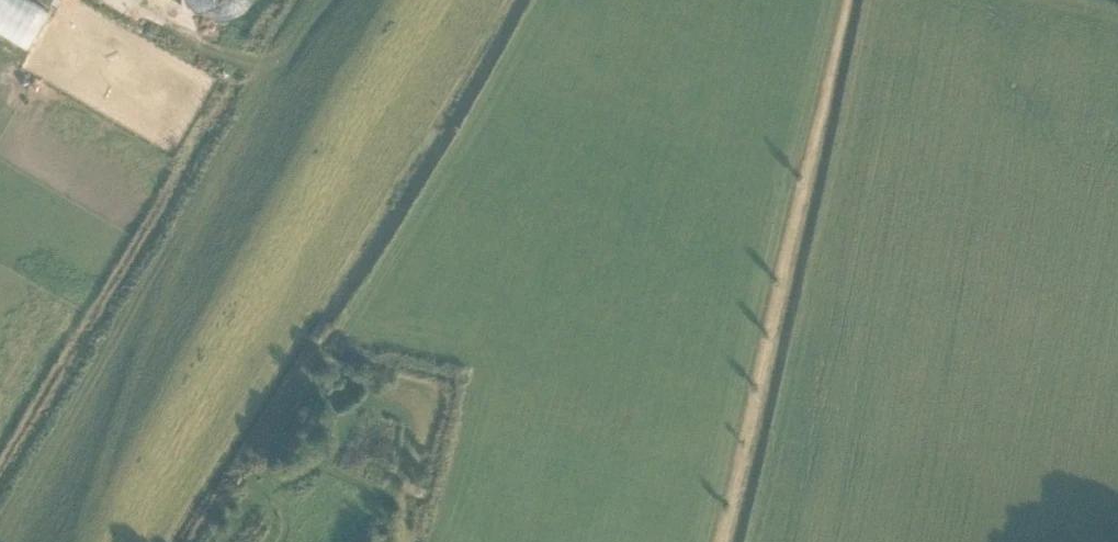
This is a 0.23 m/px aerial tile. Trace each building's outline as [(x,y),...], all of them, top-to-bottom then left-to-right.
[(31,43),(51,3),(45,0),(0,0),(0,28),(31,43)]
